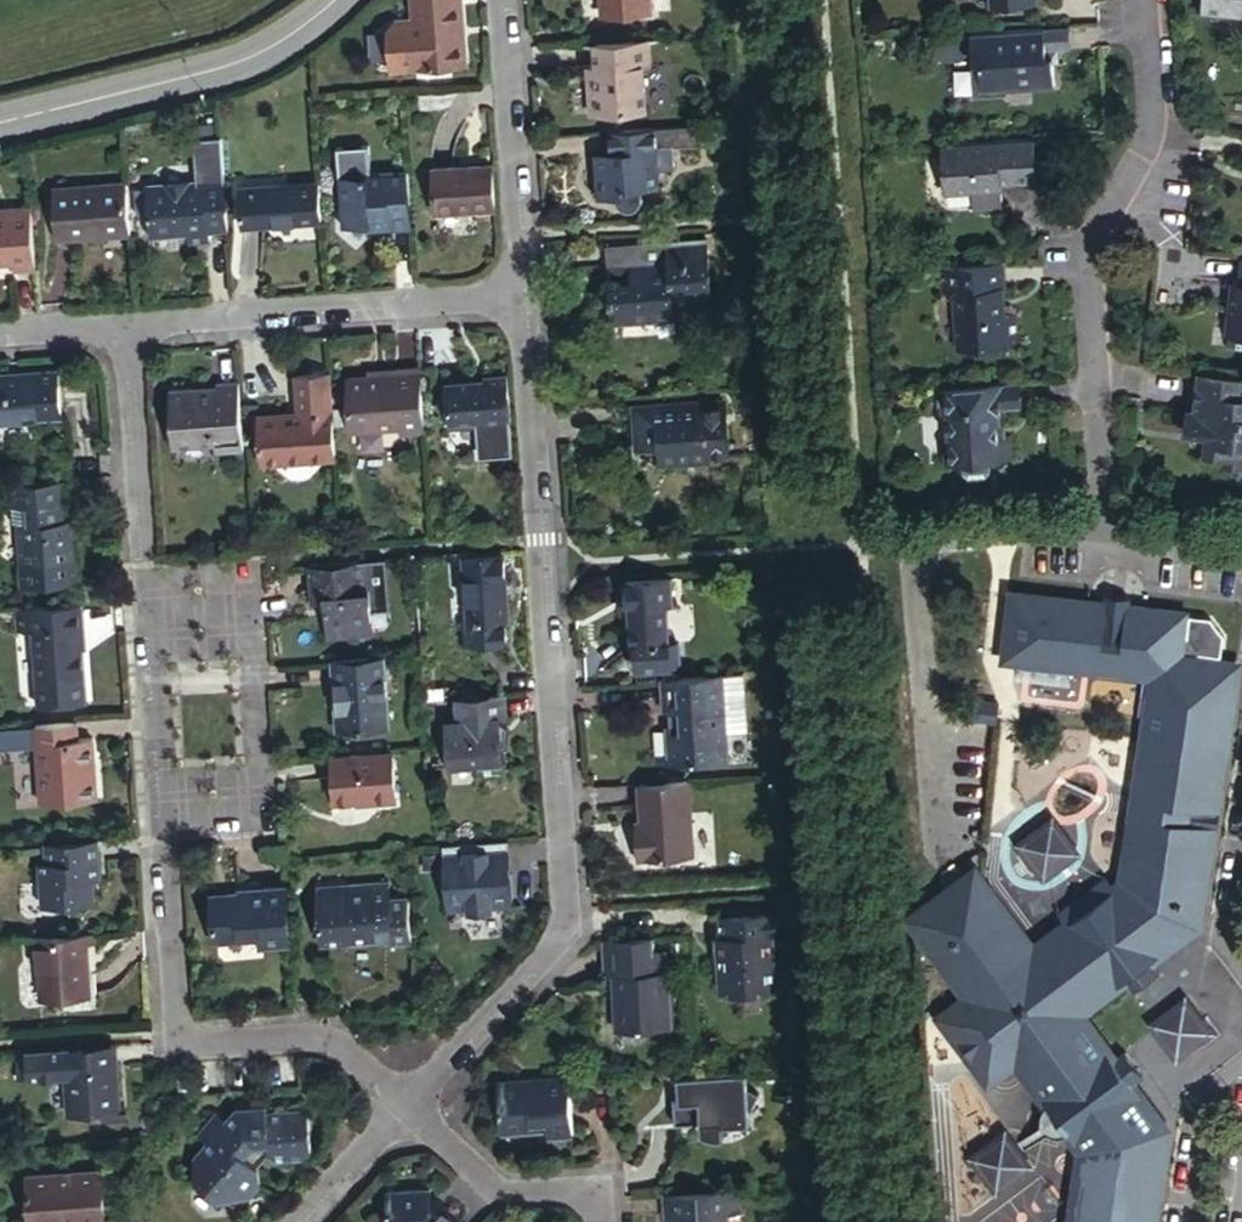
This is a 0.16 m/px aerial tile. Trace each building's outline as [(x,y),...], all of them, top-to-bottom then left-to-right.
[(459,63),(456,23),(463,22),(462,0),(412,0),(414,19),(396,20),(387,30),(391,69),(459,63)] [(597,14),(646,10),(645,0),(596,0),(597,14)] [(1201,10),(1241,15),(1241,0),(1202,0),(1201,10)] [(456,23),(459,63),(466,62),(463,22),(456,23)] [(1067,25),(1043,26),(1044,48),(1057,47),(1069,46),(1067,25)] [(1043,26),(970,31),(971,51),(978,51),(979,66),(972,66),(974,92),(1007,90),(1007,85),(1054,82),(1053,61),(1052,55),(1045,55),(1044,48),(1043,26)] [(608,68),(596,68),(597,88),(590,89),(591,114),(645,109),(641,65),(650,65),(648,39),(606,43),(608,68)] [(608,68),(606,43),(594,44),(596,68),(608,68)] [(1058,60),(1057,47),(1044,48),(1045,55),(1052,55),(1053,61),(1058,60)] [(596,68),(588,68),(590,89),(597,88),(596,68)] [(682,126),(646,129),(648,149),(684,146),(682,126)] [(646,129),(608,132),(609,152),(584,154),(567,155),(570,206),(594,204),(615,202),(614,192),(621,192),(638,190),(637,171),(650,170),(648,149),(646,129)] [(608,132),(583,134),(584,154),(609,152),(608,132)] [(1038,178),(1035,137),(943,143),(947,190),(1003,187),(1003,180),(1002,171),(1014,170),(1013,179),(1038,178)] [(221,175),(218,140),(191,142),(193,163),(194,169),(197,176),(200,176),(221,175)] [(337,147),(340,175),(372,173),(370,144),(337,147)] [(437,215),(495,212),(493,168),(435,172),(437,215)] [(651,189),(650,170),(637,171),(638,190),(651,189)] [(1002,171),(1003,180),(1013,179),(1014,170),(1002,171)] [(414,229),(410,171),(372,173),(340,175),(343,226),(370,224),(392,222),(392,230),(414,229)] [(207,232),(225,230),(221,175),(200,176),(201,184),(145,187),(147,237),(172,235),(177,228),(187,227),(187,234),(188,245),(208,243),(207,232)] [(322,224),(319,185),(240,191),(244,230),(322,224)] [(622,198),(621,192),(614,192),(615,202),(594,204),(594,208),(597,213),(602,217),(609,217),(612,217),(616,214),(620,210),(622,205),(622,198)] [(129,245),(125,202),(53,209),(56,263),(97,259),(97,247),(129,245)] [(34,272),(29,211),(8,212),(8,220),(0,221),(0,266),(12,265),(13,274),(34,272)] [(8,220),(8,212),(0,213),(0,221),(8,220)] [(392,222),(370,224),(371,231),(392,230),(392,222)] [(172,235),(187,234),(187,227),(177,228),(172,235)] [(671,308),(710,306),(705,243),(603,251),(606,276),(633,274),(634,292),(607,293),(609,326),(672,321),(671,308)] [(1241,255),(1239,280),(1234,280),(1225,347),(1241,349),(1241,255)] [(1003,264),(943,268),(944,293),(955,292),(959,350),(1016,345),(1015,312),(1002,314),(1001,289),(1004,289),(1003,264)] [(423,436),(419,371),(394,372),(394,379),(368,380),(346,381),(349,430),(398,427),(398,438),(423,436)] [(367,373),(368,380),(394,379),(394,372),(367,373)] [(58,421),(55,374),(0,378),(0,425),(58,421)] [(1193,437),(1202,438),(1201,449),(1200,458),(1216,459),(1214,470),(1241,472),(1241,400),(1241,396),(1241,380),(1198,375),(1194,414),(1187,413),(1183,436),(1193,437)] [(261,467),(333,462),(328,377),(294,379),(298,419),(258,422),(261,467)] [(450,429),(510,424),(507,377),(486,378),(486,384),(447,386),(450,429)] [(1018,407),(1017,383),(932,389),(934,408),(945,407),(948,437),(953,438),(954,460),(962,460),(962,471),(967,475),(982,474),(987,468),(987,458),(1006,457),(1006,434),(998,435),(998,423),(997,408),(1018,407)] [(242,456),(237,384),(216,385),(216,389),(217,401),(193,403),(192,391),(168,393),(171,451),(210,448),(211,459),(242,456)] [(216,389),(192,391),(193,403),(217,401),(216,389)] [(666,432),(664,415),(664,410),(634,413),(635,433),(666,432)] [(713,461),(731,461),(727,410),(664,415),(666,432),(635,433),(637,456),(657,455),(659,472),(713,469),(713,461)] [(637,456),(635,433),(629,434),(630,457),(637,456)] [(953,438),(948,437),(944,438),(946,461),(954,460),(953,438)] [(1191,447),(1201,449),(1202,438),(1193,437),(1191,447)] [(62,523),(58,482),(9,486),(11,510),(18,509),(19,529),(14,529),(16,567),(69,562),(68,545),(75,545),(73,522),(62,523)] [(11,510),(9,486),(3,487),(4,510),(11,510)] [(18,509),(11,510),(4,510),(5,530),(14,529),(19,529),(18,509)] [(29,590),(71,586),(69,562),(16,567),(17,582),(18,585),(22,588),(26,590),(29,590)] [(333,620),(325,620),(326,646),(374,642),(369,570),(311,574),(312,611),(324,610),(332,609),(333,620)] [(505,638),(507,638),(503,574),(462,577),(466,640),(466,641),(505,638)] [(673,608),(671,578),(626,581),(630,648),(668,645),(665,608),(673,608)] [(915,932),(969,1001),(943,1021),(994,1087),(1021,1066),(1093,1158),(1084,1221),(1161,1221),(1168,1179),(1167,1178),(1161,1171),(1166,1167),(1170,1161),(1172,1153),(1168,1145),(1164,1139),(1172,1132),(1138,1088),(1148,1081),(1139,1068),(1129,1055),(1118,1063),(1084,1019),(1129,984),(1137,995),(1149,985),(1161,976),(1153,964),(1180,945),(1200,930),(1193,921),(1197,917),(1201,912),(1203,904),(1202,899),(1200,893),(1196,888),(1206,882),(1235,668),(1197,664),(1197,655),(1194,647),(1190,643),(1183,639),(1177,638),(1180,616),(1126,609),(1127,597),(1102,593),(1100,606),(1010,592),(1003,656),(1149,677),(1121,884),(1113,890),(1104,880),(1057,916),(1066,927),(1031,952),(972,876),(915,920),(915,932)] [(29,612),(30,638),(33,684),(80,682),(77,635),(81,634),(79,609),(29,612)] [(332,609),(324,610),(325,620),(333,620),(332,609)] [(466,641),(466,640),(461,640),(463,663),(507,659),(505,638),(466,641)] [(389,728),(384,657),(331,662),(332,683),(341,682),(342,710),(334,711),(335,732),(389,728)] [(746,678),(725,680),(729,736),(751,734),(746,678)] [(725,680),(664,684),(667,718),(671,718),(678,718),(679,733),(672,734),(674,763),(675,772),(732,768),(729,736),(725,680)] [(341,682),(332,683),(334,711),(342,710),(341,682)] [(439,685),(422,686),(423,698),(440,697),(439,685)] [(506,693),(453,697),(455,721),(444,722),(448,768),(477,766),(478,779),(503,777),(501,750),(500,736),(496,736),(495,720),(501,719),(507,719),(506,693)] [(678,718),(671,718),(672,734),(679,733),(678,718)] [(500,736),(501,750),(506,750),(510,727),(501,719),(495,720),(496,736),(500,736)] [(75,740),(74,724),(33,727),(38,804),(92,801),(90,778),(85,779),(83,765),(89,766),(88,739),(75,740)] [(389,753),(329,757),(333,802),(370,799),(371,804),(392,803),(389,753)] [(675,772),(674,763),(657,764),(657,773),(675,772)] [(680,864),(676,786),(630,790),(632,829),(633,841),(625,842),(626,868),(680,864)] [(1044,868),(1073,845),(1051,817),(1022,839),(1044,868)] [(633,841),(632,829),(624,829),(625,842),(633,841)] [(507,836),(442,842),(447,908),(468,905),(468,910),(492,908),(491,904),(511,902),(507,836)] [(93,839),(39,843),(41,860),(33,861),(36,905),(89,901),(88,878),(87,860),(94,860),(93,839)] [(278,854),(278,847),(268,848),(268,846),(263,846),(263,855),(278,854)] [(96,878),(94,860),(87,860),(88,878),(96,878)] [(288,944),(284,885),(236,888),(237,892),(209,894),(213,941),(256,938),(257,947),(288,944)] [(412,957),(409,907),(390,909),(389,891),(348,894),(350,913),(344,914),(346,953),(376,952),(376,947),(390,946),(391,958),(412,957)] [(723,962),(715,963),(717,995),(729,995),(730,999),(761,997),(760,991),(778,991),(774,938),(779,938),(777,914),(720,918),(721,940),(723,962)] [(87,972),(84,932),(29,937),(31,959),(38,959),(41,999),(88,995),(87,972)] [(723,962),(721,940),(714,940),(715,963),(723,962)] [(656,955),(655,941),(604,945),(607,981),(615,981),(621,1035),(675,1031),(669,954),(656,955)] [(94,971),(87,972),(88,995),(96,995),(94,971)] [(1178,1051),(1209,1028),(1185,997),(1154,1021),(1178,1051)] [(108,1067),(106,1047),(53,1052),(55,1074),(61,1074),(64,1120),(117,1116),(113,1067),(108,1067)] [(53,1052),(47,1052),(48,1074),(55,1074),(53,1052)] [(746,1075),(686,1079),(687,1091),(679,1092),(673,1092),(676,1130),(702,1128),(716,1127),(716,1120),(725,1106),(745,1116),(756,1098),(747,1092),(746,1075)] [(551,1139),(576,1138),(573,1080),(545,1082),(545,1085),(502,1088),(504,1132),(551,1130),(551,1139)] [(221,1192),(233,1202),(253,1181),(250,1166),(245,1162),(251,1155),(259,1156),(267,1162),(290,1160),(299,1150),(296,1113),(288,1106),(260,1108),(260,1101),(228,1102),(215,1118),(206,1110),(191,1129),(200,1138),(187,1153),(189,1173),(212,1194),(221,1192)] [(725,1106),(716,1120),(716,1127),(746,1125),(745,1116),(725,1106)] [(718,1143),(716,1127),(702,1128),(703,1142),(718,1143)] [(997,1180),(1025,1160),(1004,1131),(976,1152),(997,1180)] [(245,1162),(250,1166),(259,1156),(251,1155),(245,1162)] [(98,1167),(21,1173),(24,1221),(74,1217),(75,1221),(94,1221),(102,1221),(98,1167)] [(446,1205),(441,1211),(433,1204),(432,1194),(432,1189),(390,1192),(392,1221),(466,1221),(446,1205)] [(665,1199),(667,1221),(731,1221),(731,1216),(745,1216),(743,1193),(665,1199)] [(446,1205),(432,1194),(433,1204),(441,1211),(446,1205)]
